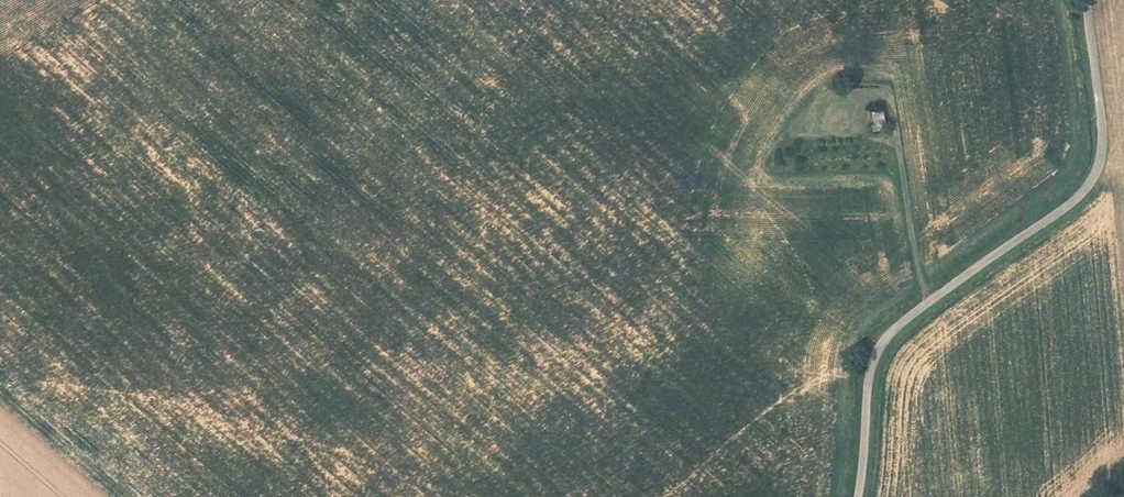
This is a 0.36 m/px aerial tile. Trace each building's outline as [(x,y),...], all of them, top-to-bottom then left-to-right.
[(870,114),(872,124),(885,122),(883,112),(870,114)]
